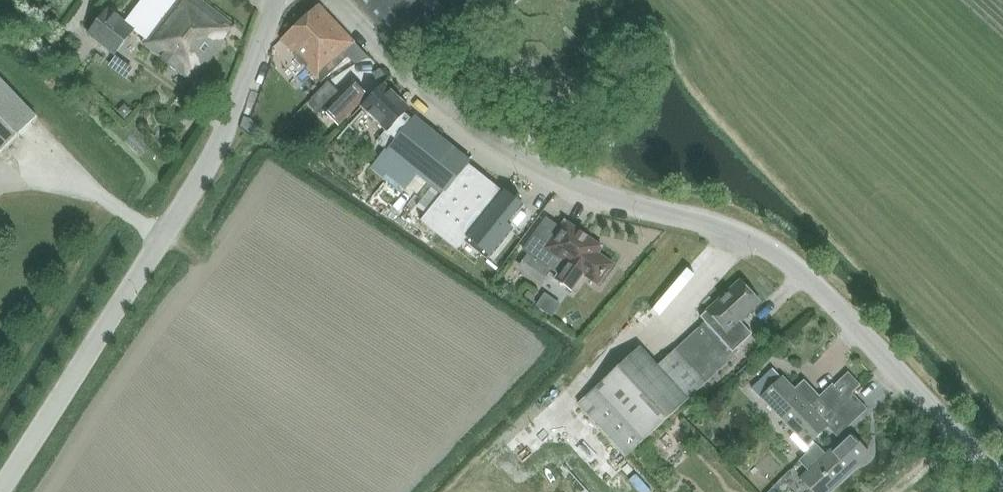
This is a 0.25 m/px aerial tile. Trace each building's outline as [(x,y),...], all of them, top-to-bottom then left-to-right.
[(197,0),(144,0),(126,23),(108,8),(88,33),(113,53),(132,29),(146,39),(141,45),(194,86),(226,43),(223,40),(233,28),(197,0)] [(391,44),(414,22),(407,15),(420,3),(418,1),(418,0),(351,0),(391,44)] [(344,54),(355,45),(319,7),(282,42),(297,58),(296,61),(301,67),(304,66),(321,84),(348,59),(344,54)] [(123,43),(117,57),(134,64),(140,50),(123,43)] [(37,118),(0,79),(0,154),(37,118)] [(313,100),(310,102),(310,106),(317,113),(321,113),(323,110),(338,125),(368,96),(352,80),(340,93),(328,82),(311,99),(313,100)] [(370,99),(362,107),(386,130),(377,142),(388,151),(413,121),(412,121),(404,114),(409,108),(385,84),(370,99)] [(125,105),(117,111),(124,119),(131,112),(125,105)] [(413,121),(388,151),(442,195),(468,164),(471,161),(415,117),(412,121),(413,121)] [(442,195),(421,221),(457,250),(467,237),(503,192),(468,164),(442,195)] [(395,172),(387,182),(399,191),(406,181),(395,172)] [(503,192),(467,237),(491,256),(513,230),(508,225),(523,206),(504,191),(503,192)] [(559,230),(555,227),(545,220),(523,252),(528,256),(552,272),(558,276),(555,281),(571,292),(582,276),(597,286),(611,266),(612,265),(597,255),(601,249),(563,223),(559,230)] [(740,321),(760,302),(740,281),(707,311),(714,318),(707,325),(704,323),(657,366),(639,346),(577,404),(626,457),(736,355),(733,352),(752,334),(740,321)] [(782,380),(767,394),(782,411),(777,415),(794,434),(790,438),(806,455),(817,444),(814,440),(828,427),(837,438),(850,426),(836,410),(845,401),(832,387),(818,401),(814,396),(801,382),(792,391),(782,380)] [(845,401),(836,410),(850,426),(867,410),(852,394),(845,401)] [(680,429),(692,439),(702,427),(690,417),(680,429)] [(817,446),(801,463),(810,473),(803,481),(813,491),(830,491),(856,468),(852,464),(865,453),(850,437),(827,457),(817,446)]
